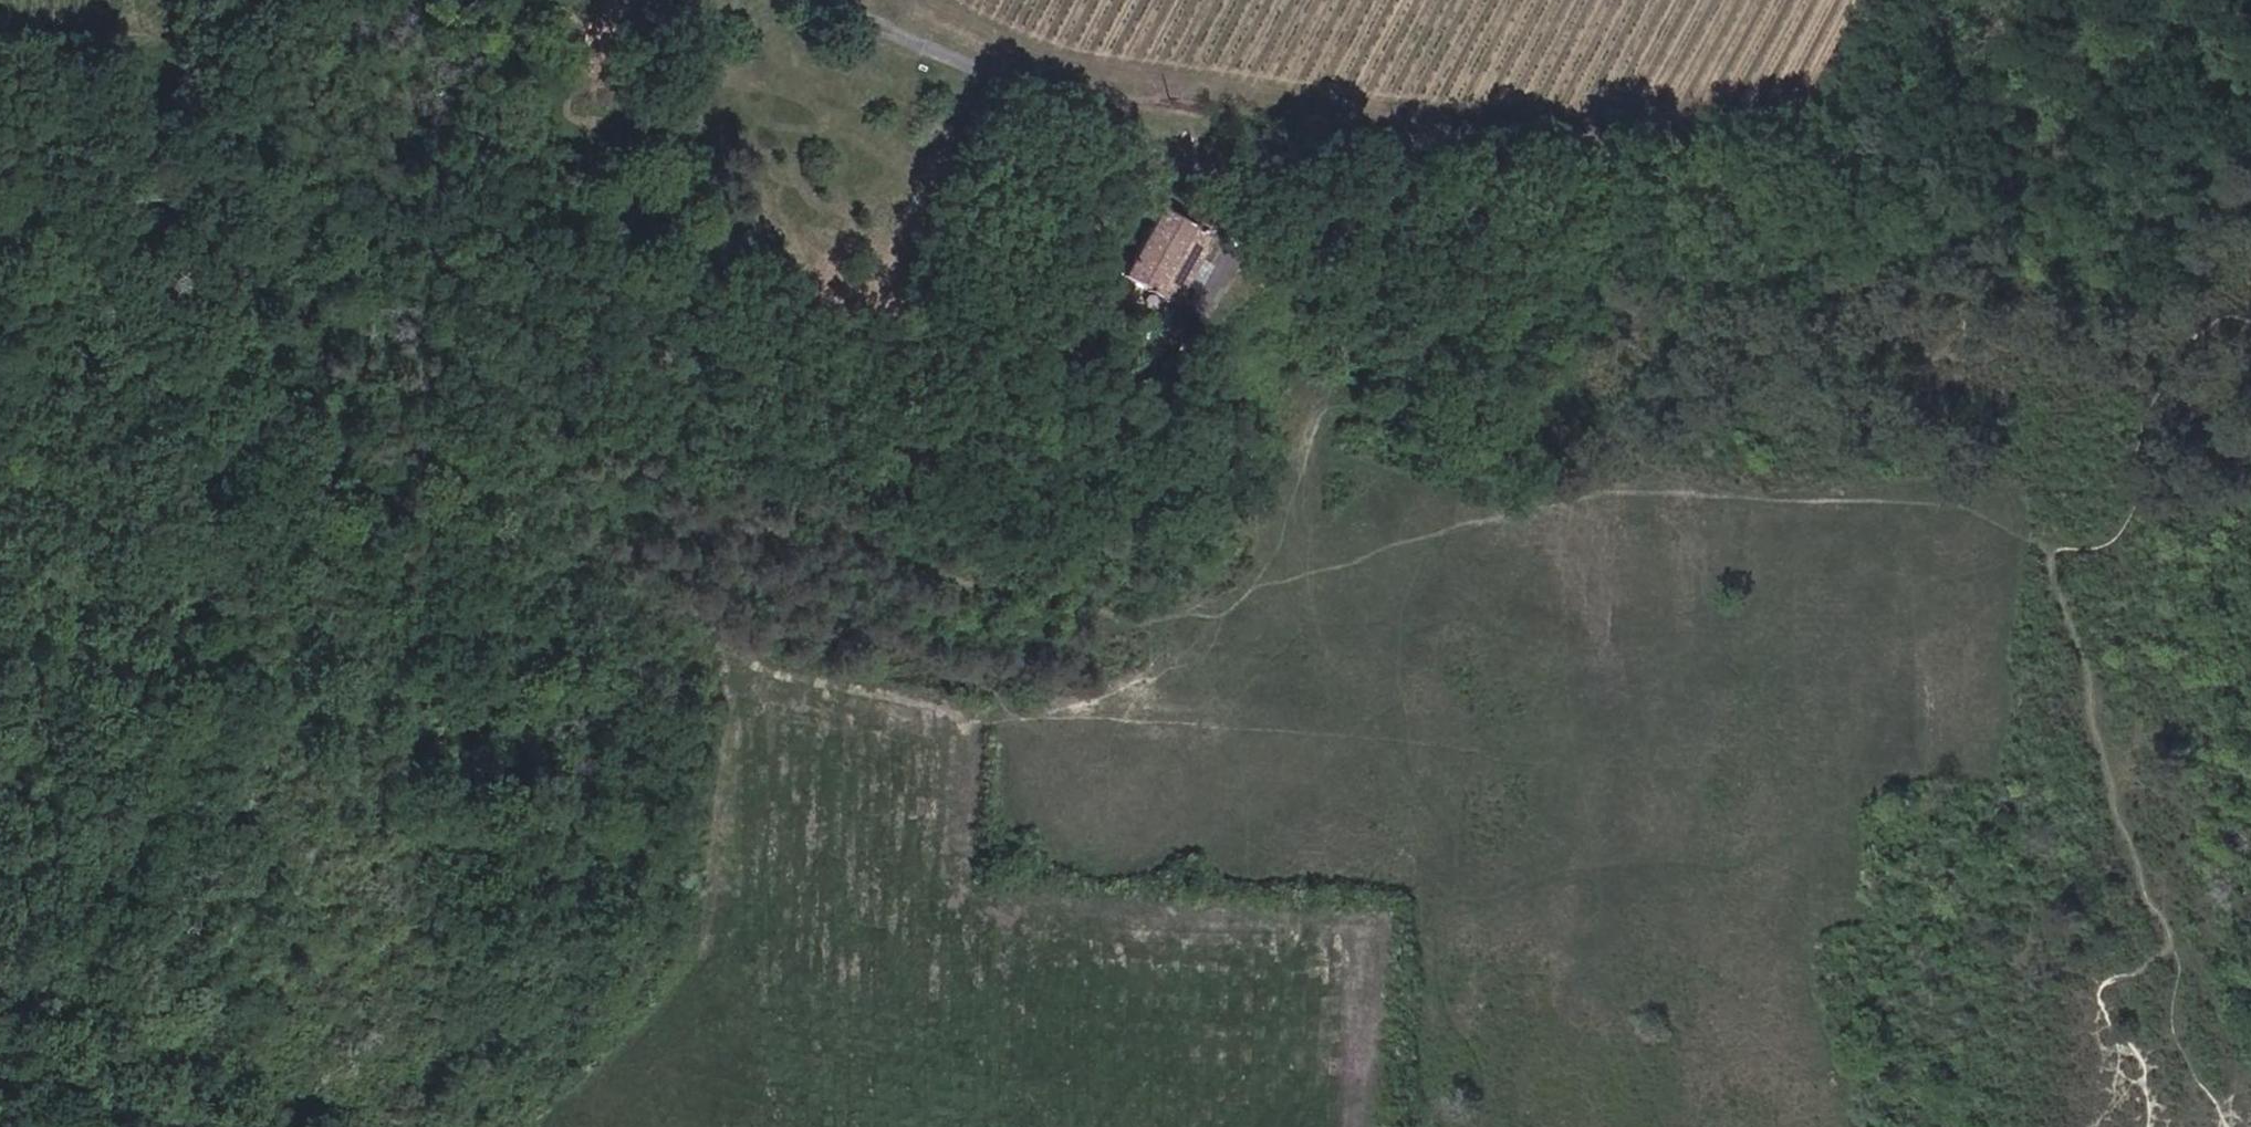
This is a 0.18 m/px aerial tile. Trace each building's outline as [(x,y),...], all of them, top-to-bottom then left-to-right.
[(1203,238),(1151,212),(1115,276),(1167,303),(1203,238)]
